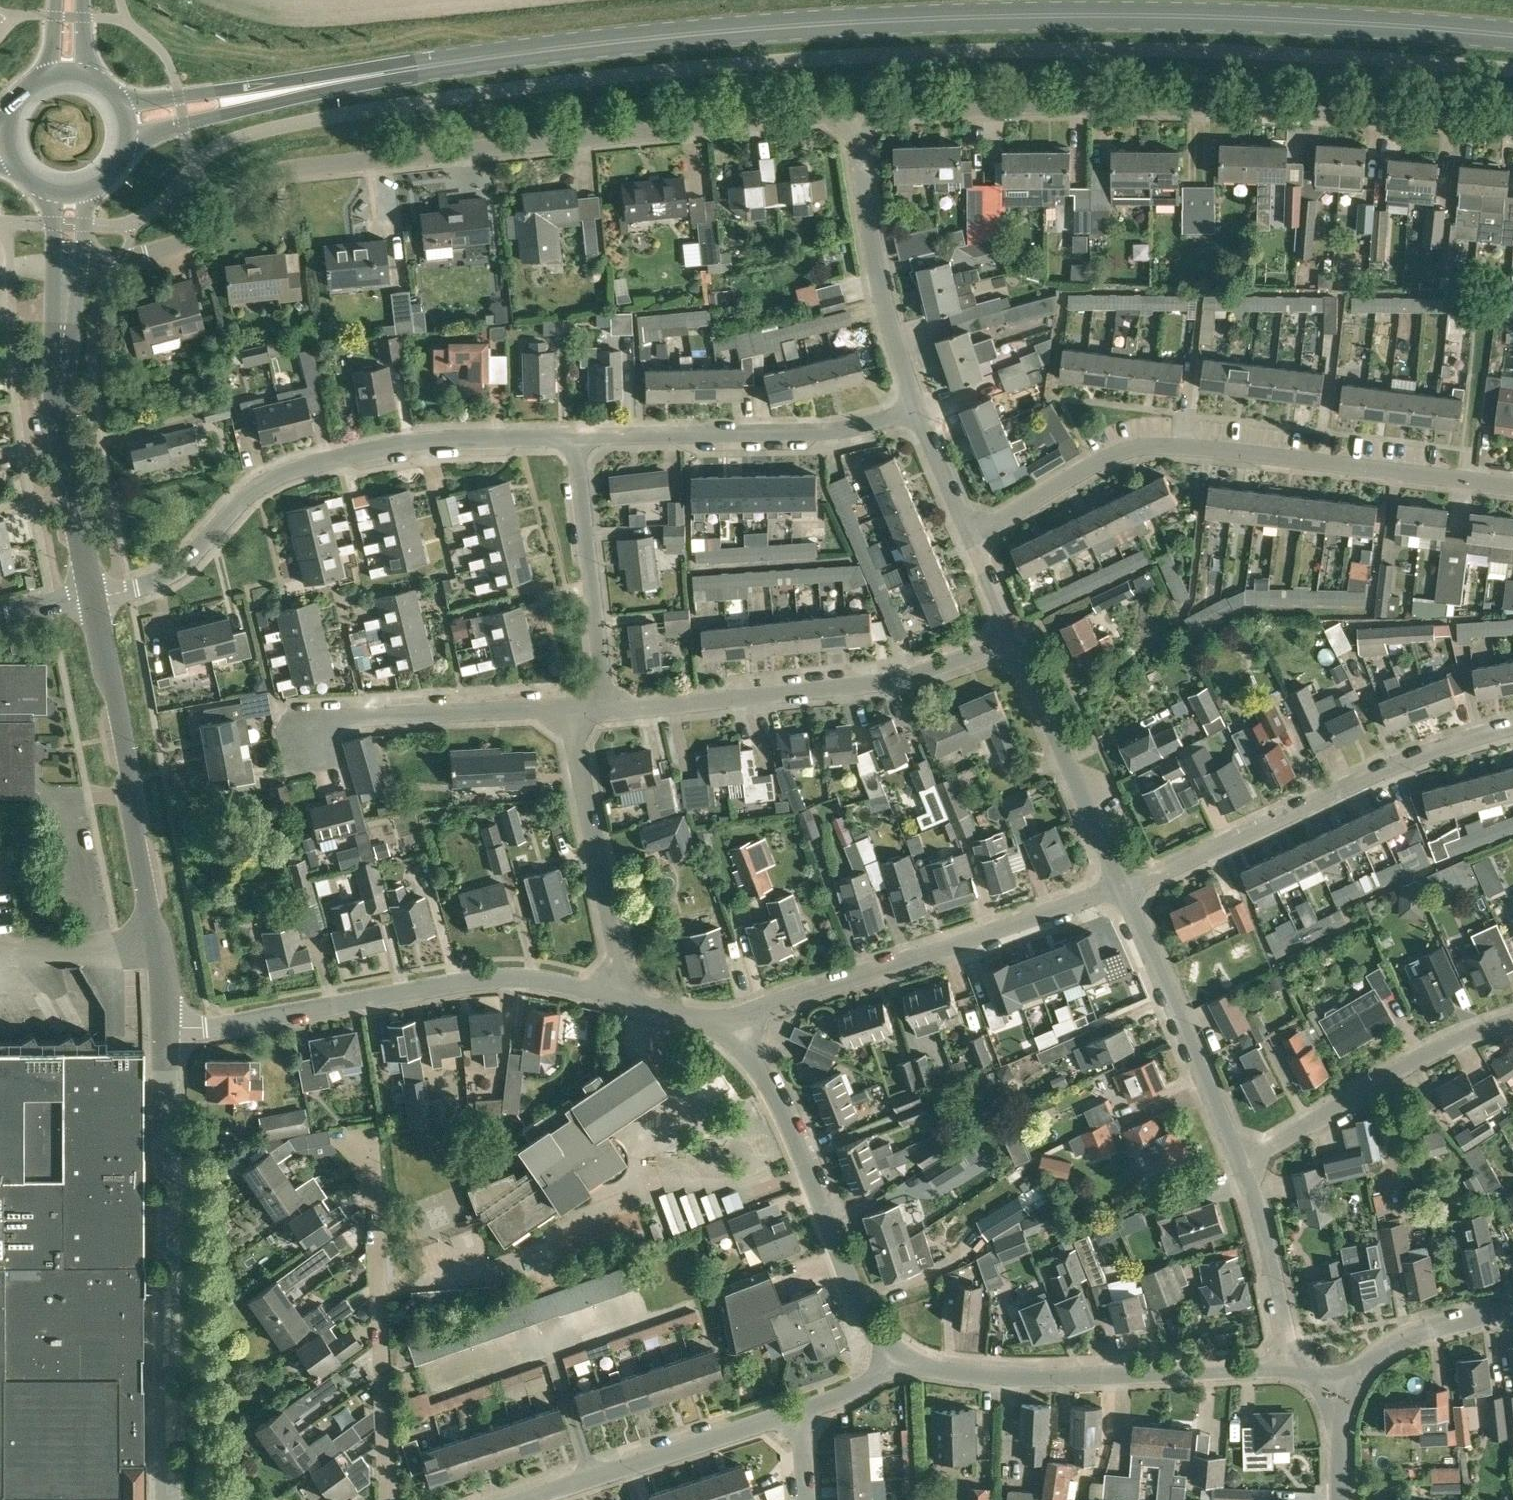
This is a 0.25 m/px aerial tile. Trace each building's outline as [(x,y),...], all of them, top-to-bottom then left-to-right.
[(1247,159),(1248,143),(1220,142),(1218,176),(1258,178),(1258,160),(1247,159)] [(935,167),(935,177),(936,191),(950,190),(950,176),(960,176),(960,181),(971,180),(970,158),(960,158),(960,143),(922,144),(923,160),(935,160),(935,167)] [(1284,179),(1284,167),(1285,145),(1248,143),(1247,159),(1258,160),(1258,178),(1259,178),(1258,207),(1271,208),(1272,178),(1284,179)] [(1339,190),(1342,145),(1316,143),(1313,189),(1339,190)] [(915,178),(935,177),(935,167),(935,160),(923,160),(922,144),(894,146),(896,179),(897,179),(898,192),(915,191),(915,178)] [(1362,192),(1363,172),(1365,146),(1342,145),(1339,190),(1362,192)] [(1068,182),(1068,150),(1030,151),(1030,166),(1043,166),(1043,183),(1044,183),(1044,203),(1057,202),(1056,192),(1067,192),(1067,182),(1068,182)] [(1139,165),(1139,150),(1110,150),(1110,182),(1113,182),(1112,203),(1150,203),(1150,165),(1139,165)] [(1180,203),(1180,183),(1176,183),(1176,150),(1139,150),(1139,165),(1150,165),(1150,203),(1180,203)] [(1030,166),(1030,151),(1003,151),(1003,183),(1005,183),(1004,205),(1044,204),(1044,203),(1044,183),(1043,183),(1043,166),(1030,166)] [(781,178),(781,156),(768,156),(767,178),(781,178)] [(1410,201),(1414,160),(1388,158),(1386,184),(1385,199),(1410,201)] [(1433,203),(1434,188),(1436,162),(1414,160),(1410,201),(1433,203)] [(1470,164),(1470,165),(1459,164),(1457,190),(1458,190),(1457,202),(1458,202),(1457,219),(1465,219),(1465,224),(1480,225),(1481,214),(1485,164),(1483,161),(1473,160),(1470,164)] [(1485,167),(1481,214),(1503,216),(1504,211),(1508,168),(1501,167),(1501,165),(1498,162),(1489,161),(1485,164),(1485,167)] [(806,177),(805,167),(805,164),(788,166),(789,180),(775,181),(777,203),(792,202),(793,213),(810,211),(809,196),(824,195),(822,176),(806,177)] [(777,203),(775,181),(761,183),(759,168),(741,170),(743,184),(727,186),(729,205),(746,218),(763,217),(762,205),(777,203)] [(649,180),(622,183),(626,217),(627,217),(628,217),(684,211),(684,205),(683,200),(681,177),(658,179),(649,180)] [(1187,237),(1199,237),(1199,185),(1184,185),(1184,208),(1183,208),(1183,232),(1187,232),(1187,237)] [(1199,185),(1199,237),(1212,236),(1212,232),(1216,232),(1217,208),(1216,208),(1215,185),(1199,185)] [(1286,185),(1283,225),(1300,225),(1301,197),(1302,186),(1286,185)] [(1076,188),(1075,232),(1079,232),(1091,232),(1091,208),(1092,208),(1092,188),(1076,188)] [(561,261),(557,221),(578,219),(575,189),(523,194),(524,207),(515,208),(520,262),(546,259),(546,263),(561,261)] [(446,205),(445,195),(440,195),(441,210),(421,213),(424,246),(488,239),(484,197),(460,200),(460,203),(446,205)] [(710,272),(722,271),(720,252),(716,219),(706,220),(704,200),(703,196),(688,197),(689,200),(689,204),(691,222),(695,222),(697,221),(699,241),(701,264),(707,263),(707,268),(710,268),(710,272)] [(1314,257),(1317,198),(1301,197),(1300,225),(1299,241),(1298,256),(1314,257)] [(1372,232),(1374,203),(1361,202),(1359,231),(1372,232)] [(1386,259),(1389,209),(1375,208),(1375,204),(1374,203),(1372,232),(1371,239),(1372,239),(1371,258),(1386,259)] [(1110,232),(1110,208),(1092,208),(1091,208),(1091,232),(1091,235),(1091,236),(1101,236),(1101,232),(1110,232)] [(1426,208),(1422,245),(1443,247),(1445,221),(1446,209),(1426,208)] [(984,238),(984,210),(968,210),(968,232),(968,242),(984,238)] [(1001,232),(1001,210),(984,210),(984,238),(1001,234),(1001,232)] [(1512,242),(1512,216),(1504,215),(1501,241),(1502,241),(1512,242)] [(586,253),(598,251),(594,216),(582,217),(586,253)] [(1457,243),(1458,227),(1458,222),(1445,221),(1443,247),(1442,261),(1454,262),(1456,243),(1457,243)] [(913,256),(943,249),(937,225),(907,232),(913,256)] [(976,256),(1000,249),(996,235),(959,245),(959,247),(976,256)] [(330,284),(389,277),(385,236),(325,243),(330,284)] [(699,241),(683,243),(685,266),(701,264),(699,241)] [(720,252),(722,271),(725,271),(725,270),(732,269),(730,251),(720,252)] [(285,272),(283,253),(265,255),(266,261),(226,266),(229,296),(248,293),(248,297),(278,294),(279,301),(302,299),(298,270),(285,272)] [(914,270),(910,271),(917,283),(919,287),(922,286),(924,292),(971,280),(971,281),(976,280),(980,279),(977,266),(953,272),(949,259),(935,263),(913,268),(914,270)] [(1456,268),(1454,280),(1471,282),(1472,270),(1456,268)] [(138,359),(154,354),(153,352),(183,344),(181,336),(203,330),(190,280),(168,286),(171,298),(140,306),(144,322),(129,326),(138,359)] [(922,300),(921,300),(926,319),(950,313),(962,311),(961,306),(978,302),(975,290),(974,290),(971,281),(971,280),(924,292),(925,299),(922,300)] [(821,313),(846,306),(839,282),(815,288),(821,313)] [(394,292),(396,312),(410,311),(409,303),(408,291),(394,292)] [(630,300),(627,292),(615,294),(616,302),(630,300)] [(981,315),(985,326),(1007,320),(1008,325),(1055,312),(1057,293),(1005,308),(981,315)] [(1093,308),(1093,293),(1069,293),(1069,308),(1093,308)] [(1117,308),(1117,294),(1093,293),(1093,308),(1117,308)] [(1141,309),(1141,294),(1117,294),(1117,308),(1115,333),(1122,334),(1125,309),(1141,309)] [(1165,309),(1165,294),(1141,294),(1141,309),(1141,312),(1154,312),(1154,309),(1165,309)] [(1165,294),(1165,309),(1190,309),(1190,294),(1165,294)] [(1235,310),(1235,295),(1205,294),(1204,308),(1211,308),(1211,309),(1235,310)] [(1001,296),(996,297),(978,302),(981,315),(1005,308),(1004,307),(1011,305),(1009,295),(1002,297),(1001,296)] [(1260,310),(1260,295),(1253,295),(1235,295),(1235,310),(1235,321),(1243,320),(1243,310),(1260,310)] [(1284,310),(1284,295),(1260,295),(1260,310),(1284,310)] [(1308,310),(1308,295),(1284,295),(1284,310),(1308,310)] [(1338,296),(1308,295),(1308,310),(1325,310),(1325,332),(1337,332),(1337,327),(1338,296)] [(1351,310),(1376,311),(1376,296),(1352,296),(1351,310)] [(1400,296),(1376,296),(1376,311),(1400,311),(1400,296)] [(1400,311),(1425,311),(1426,297),(1400,296),(1400,311)] [(1449,297),(1426,297),(1425,311),(1449,312),(1449,297)] [(1473,297),(1449,297),(1449,312),(1473,312),(1473,297)] [(410,311),(421,310),(420,302),(409,303),(410,311)] [(685,312),(686,326),(711,323),(711,319),(709,309),(685,312)] [(827,314),(822,316),(826,330),(851,323),(848,309),(827,314)] [(611,334),(632,333),(631,312),(610,313),(611,334)] [(686,326),(685,312),(661,314),(663,336),(687,333),(686,326)] [(663,336),(661,314),(637,316),(639,341),(663,339),(663,336)] [(822,316),(799,322),(803,336),(826,330),(822,316)] [(570,341),(570,318),(542,319),(543,334),(554,334),(554,341),(570,341)] [(781,348),(779,342),(776,328),(777,328),(775,322),(759,326),(760,327),(745,331),(752,355),(763,352),(774,349),(777,365),(785,363),(781,348)] [(799,322),(777,328),(776,328),(779,342),(803,336),(799,322)] [(489,338),(506,338),(505,325),(489,326),(489,338)] [(956,332),(933,340),(938,355),(943,353),(946,362),(947,362),(977,353),(995,346),(992,336),(973,342),(969,331),(969,328),(956,332)] [(740,364),(717,364),(717,395),(740,395),(740,378),(753,377),(752,355),(745,331),(725,336),(727,346),(736,344),(739,358),(741,358),(741,364),(740,364)] [(1375,333),(1374,343),(1382,344),(1384,334),(1375,333)] [(380,360),(403,357),(399,334),(376,338),(380,360)] [(1112,353),(1110,352),(1106,382),(1130,385),(1134,355),(1137,355),(1139,336),(1128,334),(1126,346),(1113,345),(1112,353)] [(546,351),(546,340),(529,340),(529,351),(523,351),(524,395),(554,394),(553,351),(546,351)] [(490,354),(490,346),(486,346),(486,341),(449,342),(449,346),(433,347),(433,371),(457,371),(457,395),(482,394),(482,387),(486,387),(486,382),(507,382),(506,354),(490,354)] [(251,364),(277,357),(273,344),(248,351),(251,364)] [(948,370),(944,371),(949,386),(984,375),(980,363),(999,356),(995,346),(977,353),(947,362),(946,362),(948,370)] [(1083,379),(1086,349),(1062,347),(1059,376),(1083,379)] [(831,354),(839,385),(862,379),(855,348),(831,354)] [(297,352),(301,365),(313,362),(310,349),(297,352)] [(589,396),(621,395),(620,349),(588,350),(589,396)] [(1038,349),(1020,355),(1022,360),(1023,360),(1027,370),(1043,364),(1038,349)] [(1106,382),(1110,352),(1086,349),(1083,379),(1106,382)] [(693,395),(693,364),(692,364),(691,354),(679,355),(680,365),(668,365),(669,395),(693,395)] [(814,391),(839,385),(831,354),(806,360),(814,391)] [(1130,385),(1154,388),(1157,358),(1137,355),(1134,355),(1130,385)] [(1225,389),(1228,359),(1204,356),(1200,386),(1225,389)] [(1157,358),(1154,388),(1178,391),(1182,361),(1157,358)] [(1249,392),(1252,362),(1228,359),(1225,389),(1249,392)] [(790,397),(814,391),(806,360),(782,366),(790,397)] [(1273,394),(1276,365),(1252,362),(1249,392),(1273,394)] [(717,395),(717,364),(693,364),(693,395),(717,395)] [(1451,365),(1443,364),(1442,376),(1449,377),(1451,365)] [(359,410),(394,404),(387,365),(352,370),(359,410)] [(642,395),(669,395),(668,365),(642,366),(642,395)] [(1297,397),(1300,367),(1276,365),(1273,394),(1297,397)] [(768,402),(790,397),(782,366),(760,371),(768,402)] [(1321,400),(1325,370),(1300,367),(1297,397),(1321,400)] [(1039,368),(1028,372),(1032,383),(1043,379),(1039,368)] [(1501,386),(1503,377),(1488,375),(1482,419),(1496,421),(1494,431),(1512,434),(1512,388),(1501,386)] [(1364,415),(1367,385),(1343,382),(1339,411),(1364,415)] [(277,402),(285,436),(312,430),(307,412),(320,409),(314,384),(291,390),(293,398),(277,402)] [(1387,418),(1391,388),(1367,385),(1364,415),(1387,418)] [(1438,394),(1435,424),(1459,427),(1463,397),(1464,397),(1465,388),(1454,386),(1454,396),(1438,394)] [(1411,421),(1415,391),(1391,388),(1387,418),(1411,421)] [(1435,424),(1438,394),(1415,391),(1411,421),(1435,424)] [(971,433),(1001,421),(990,395),(960,408),(965,418),(962,419),(968,434),(971,433)] [(285,436),(277,402),(265,405),(263,396),(240,402),(245,427),(255,424),(260,442),(285,436)] [(205,422),(231,416),(227,400),(202,406),(205,422)] [(1048,421),(1059,414),(1052,402),(1041,409),(1048,421)] [(1061,442),(1072,435),(1059,414),(1048,421),(1061,442)] [(1016,440),(1023,435),(1009,442),(1001,421),(971,433),(974,441),(971,442),(978,456),(980,455),(1016,440)] [(199,435),(197,427),(192,428),(191,427),(129,442),(136,471),(169,463),(168,456),(197,450),(193,436),(199,435)] [(1016,440),(980,455),(983,462),(980,464),(986,478),(989,477),(993,487),(1014,478),(1010,467),(1019,463),(1014,452),(1027,446),(1023,435),(1016,440)] [(1028,466),(1035,479),(1058,465),(1065,461),(1058,448),(1028,466)] [(879,453),(882,461),(890,458),(886,449),(879,453)] [(878,490),(906,478),(896,456),(890,458),(882,461),(869,467),(878,490)] [(614,501),(669,495),(667,472),(612,477),(614,501)] [(792,506),(792,516),(803,516),(803,506),(818,506),(818,472),(792,473),(792,506)] [(1141,483),(1154,510),(1176,499),(1163,472),(1141,483)] [(694,473),(694,506),(696,506),(696,515),(706,515),(706,505),(720,505),(720,473),(694,473)] [(744,505),(744,473),(720,473),(720,505),(720,515),(731,515),(731,505),(744,505)] [(744,505),(744,516),(755,516),(755,506),(768,506),(768,473),(744,473),(744,505)] [(768,506),(768,516),(778,516),(778,506),(792,506),(792,473),(768,473),(768,506)] [(838,508),(851,502),(861,498),(858,490),(856,491),(848,475),(828,483),(838,508)] [(468,488),(473,507),(459,510),(455,493),(437,497),(443,525),(475,517),(474,512),(513,502),(507,478),(468,488)] [(887,512),(915,500),(906,478),(878,490),(887,512)] [(1143,515),(1154,510),(1141,483),(1119,494),(1133,521),(1134,520),(1141,535),(1150,530),(1143,515)] [(1230,517),(1234,487),(1209,484),(1206,514),(1230,517)] [(374,520),(412,511),(407,487),(368,497),(371,506),(373,515),(356,519),(358,528),(375,524),(374,520)] [(1254,520),(1257,490),(1234,487),(1230,517),(1254,520)] [(1277,523),(1281,493),(1257,490),(1254,520),(1277,523)] [(1301,526),(1305,495),(1281,493),(1277,523),(1301,526)] [(329,522),(325,505),(341,501),(339,494),(323,498),(323,500),(285,510),(291,535),(330,525),(329,522)] [(1111,531),(1133,521),(1119,494),(1098,504),(1111,531)] [(1325,529),(1329,498),(1305,495),(1301,526),(1325,529)] [(371,506),(368,497),(368,496),(356,499),(359,509),(371,506)] [(1349,532),(1352,501),(1329,498),(1325,529),(1349,532)] [(670,523),(672,523),(685,523),(685,500),(670,500),(670,514),(670,523)] [(896,534),(924,522),(915,500),(887,512),(896,534)] [(1373,535),(1377,504),(1352,501),(1349,532),(1373,535)] [(480,536),(519,526),(513,502),(474,512),(475,517),(478,530),(461,534),(464,543),(480,538),(480,536)] [(861,524),(851,502),(838,508),(848,530),(861,524)] [(1419,532),(1422,505),(1399,503),(1396,529),(1397,529),(1395,541),(1407,543),(1408,530),(1419,532)] [(1089,542),(1111,531),(1098,504),(1076,514),(1089,542)] [(1422,505),(1419,532),(1431,533),(1430,545),(1442,547),(1444,534),(1447,508),(1422,505)] [(418,534),(412,511),(374,520),(375,524),(379,539),(362,543),(364,551),(381,547),(380,544),(418,534)] [(1467,537),(1466,550),(1469,550),(1478,551),(1490,553),(1494,514),(1470,511),(1467,537)] [(1068,552),(1089,542),(1076,514),(1055,525),(1068,552)] [(1490,553),(1491,553),(1490,559),(1512,562),(1512,559),(1512,517),(1494,514),(1490,553)] [(336,548),(335,546),(331,530),(347,526),(345,518),(329,522),(330,525),(291,535),(297,558),(336,548)] [(11,548),(5,519),(0,520),(0,551),(11,548)] [(906,556),(934,544),(924,522),(896,534),(906,556)] [(672,525),(665,525),(666,542),(673,542),(674,547),(675,547),(676,555),(685,555),(685,542),(686,542),(686,524),(672,524),(672,525)] [(870,546),(861,524),(848,530),(857,552),(870,546)] [(1046,562),(1068,552),(1055,525),(1033,535),(1046,562)] [(470,566),(486,562),(486,559),(524,550),(519,526),(480,536),(480,538),(484,554),(468,558),(470,566)] [(381,547),(385,563),(368,567),(371,575),(387,571),(386,568),(424,559),(418,534),(380,544),(381,547)] [(1024,573),(1046,562),(1033,535),(1011,546),(1024,573)] [(659,583),(653,536),(620,540),(622,559),(628,558),(631,587),(659,583)] [(351,541),(335,546),(336,548),(297,558),(304,583),(342,573),(337,554),(353,549),(351,541)] [(793,542),(794,557),(819,556),(818,541),(793,542)] [(769,544),(770,559),(794,557),(793,542),(769,544)] [(769,544),(745,546),(747,560),(770,559),(769,544)] [(915,578),(943,566),(934,544),(906,556),(915,578)] [(747,560),(745,546),(724,547),(725,562),(747,560)] [(859,556),(867,573),(880,568),(879,566),(870,546),(857,552),(859,556)] [(725,562),(724,547),(697,549),(698,563),(725,562)] [(1126,557),(1132,570),(1153,560),(1147,547),(1126,557)] [(15,568),(11,548),(0,551),(0,571),(15,568)] [(530,574),(524,550),(486,559),(486,562),(490,579),(474,583),(476,591),(492,587),(492,584),(530,574)] [(1167,579),(1181,574),(1171,551),(1157,557),(1167,579)] [(1132,570),(1126,557),(1104,567),(1110,580),(1132,570)] [(1350,576),(1368,579),(1370,562),(1352,559),(1350,576)] [(1387,615),(1399,614),(1401,596),(1391,594),(1395,564),(1382,562),(1375,613),(1387,615)] [(1436,598),(1435,601),(1446,602),(1451,563),(1440,562),(1436,598)] [(1451,563),(1446,602),(1448,602),(1455,603),(1462,604),(1467,565),(1451,563)] [(843,565),(844,579),(850,579),(854,587),(867,581),(861,565),(859,564),(843,565)] [(844,579),(843,565),(819,566),(820,581),(844,579)] [(794,568),(795,583),(802,582),(819,581),(820,581),(819,566),(794,568)] [(924,600),(952,588),(943,566),(915,578),(924,600)] [(1110,580),(1104,567),(1081,578),(1087,591),(1102,584),(1110,580)] [(772,569),(773,584),(777,583),(778,587),(781,587),(781,588),(794,587),(794,583),(795,583),(794,568),(772,569)] [(890,589),(880,568),(867,573),(877,595),(890,589)] [(772,569),(746,571),(747,585),(748,591),(756,590),(755,585),(773,584),(772,569)] [(1294,603),(1319,604),(1319,589),(1322,571),(1314,570),(1312,585),(1296,585),(1296,582),(1294,582),(1294,589),(1294,603)] [(723,573),(723,587),(747,585),(746,571),(723,573)] [(723,587),(723,573),(694,575),(695,600),(724,598),(724,596),(723,587)] [(470,574),(451,577),(453,592),(473,589),(470,574)] [(1183,579),(1181,574),(1167,579),(1177,602),(1191,596),(1188,591),(1183,579)] [(449,578),(442,579),(444,591),(452,589),(450,577),(449,578)] [(1507,577),(1503,606),(1512,607),(1512,578),(1507,577)] [(1087,591),(1081,578),(1060,588),(1066,601),(1087,591)] [(1098,611),(1102,609),(1135,593),(1129,579),(1091,597),(1098,611)] [(364,628),(382,624),(381,620),(419,611),(413,587),(375,596),(380,615),(362,620),(364,628)] [(952,588),(924,600),(934,622),(962,611),(952,588)] [(1066,601),(1060,588),(1037,598),(1043,612),(1066,601)] [(877,595),(886,617),(899,611),(890,589),(877,595)] [(1273,589),(1245,589),(1245,590),(1246,603),(1273,603),(1273,589)] [(1294,589),(1273,589),(1273,603),(1294,603),(1294,589)] [(1343,589),(1319,589),(1319,604),(1343,604),(1343,589)] [(1343,589),(1343,604),(1367,604),(1367,589),(1343,589)] [(1245,590),(1229,597),(1235,608),(1243,603),(1246,602),(1245,590)] [(1413,595),(1411,613),(1423,615),(1445,613),(1446,602),(1435,601),(1436,598),(1413,595)] [(1213,619),(1235,608),(1229,596),(1207,607),(1213,619)] [(282,634),(320,624),(314,600),(276,610),(281,628),(264,632),(266,640),(283,636),(282,634)] [(489,639),(527,629),(527,627),(529,627),(526,616),(524,616),(521,603),(482,613),(470,617),(474,636),(470,637),(472,644),(489,640),(489,639)] [(1185,619),(1191,631),(1213,619),(1207,607),(1185,619)] [(668,636),(679,635),(689,634),(692,634),(690,608),(665,610),(668,636)] [(851,643),(875,640),(872,610),(847,613),(851,643)] [(381,620),(382,624),(386,639),(368,644),(370,652),(388,647),(387,644),(425,635),(419,611),(381,620)] [(913,641),(899,611),(886,617),(903,654),(917,649),(916,648),(918,647),(915,640),(913,641)] [(231,633),(231,631),(226,613),(201,620),(210,653),(223,650),(226,662),(252,655),(245,629),(231,633)] [(827,645),(851,643),(847,613),(823,615),(827,645)] [(1097,639),(1085,614),(1056,627),(1063,642),(1068,639),(1073,650),(1081,664),(1117,646),(1110,632),(1097,639)] [(803,648),(827,645),(823,615),(800,618),(803,648)] [(779,651),(803,648),(800,618),(776,621),(779,651)] [(465,619),(450,622),(454,639),(468,635),(465,619)] [(1492,634),(1512,633),(1512,619),(1492,620),(1492,634)] [(185,660),(210,653),(201,620),(176,626),(181,644),(168,648),(174,672),(187,668),(185,660)] [(1492,634),(1492,620),(1458,622),(1459,644),(1471,643),(1471,636),(1492,634)] [(635,669),(662,666),(657,621),(630,624),(635,669)] [(755,653),(779,651),(776,621),(752,623),(755,653)] [(1335,648),(1350,640),(1340,621),(1325,630),(1335,648)] [(731,656),(755,653),(752,623),(728,626),(731,656)] [(288,657),(326,648),(320,624),(282,634),(283,636),(287,652),(270,657),(272,665),(289,660),(288,657)] [(1411,625),(1412,640),(1436,638),(1435,624),(1411,625)] [(1385,627),(1386,641),(1412,640),(1411,625),(1385,627)] [(707,659),(731,656),(728,626),(704,629),(707,659)] [(1386,641),(1385,627),(1359,628),(1359,643),(1362,651),(1388,649),(1386,641)] [(489,639),(489,640),(493,656),(476,660),(478,669),(496,664),(495,662),(533,653),(527,629),(489,639)] [(431,659),(425,635),(387,644),(388,647),(392,663),(374,667),(376,675),(394,671),(393,668),(431,659)] [(11,653),(22,651),(20,641),(9,643),(11,653)] [(288,657),(289,660),(293,676),(275,680),(278,689),(295,684),(294,681),(332,672),(326,648),(288,657)] [(468,671),(478,669),(476,660),(466,663),(468,671)] [(1512,692),(1512,660),(1497,662),(1502,694),(1512,692)] [(1478,698),(1502,694),(1497,662),(1473,667),(1478,698)] [(45,664),(0,664),(0,794),(32,795),(33,710),(46,710),(45,664)] [(1401,691),(1404,690),(1398,674),(1385,678),(1391,695),(1379,700),(1390,729),(1413,721),(1401,691)] [(1423,683),(1435,713),(1457,704),(1446,674),(1423,683)] [(158,687),(171,684),(169,675),(156,678),(158,687)] [(1413,721),(1435,713),(1423,683),(1404,690),(1401,691),(1413,721)] [(1307,684),(1287,693),(1304,730),(1324,721),(1307,684)] [(1226,725),(1208,686),(1189,695),(1203,723),(1204,723),(1209,733),(1226,725)] [(957,712),(973,750),(981,747),(978,741),(993,735),(1002,758),(1023,749),(1008,714),(1007,714),(996,688),(961,703),(964,709),(957,712)] [(1339,741),(1365,728),(1346,690),(1333,697),(1340,712),(1327,718),(1339,741)] [(202,738),(204,747),(237,740),(238,741),(249,739),(249,738),(246,739),(242,715),(243,715),(241,700),(201,707),(204,720),(199,721),(199,723),(196,724),(194,727),(196,736),(199,738),(202,738)] [(1289,727),(1275,700),(1255,710),(1260,720),(1247,727),(1246,726),(1232,733),(1247,764),(1255,760),(1261,773),(1263,772),(1269,784),(1293,772),(1278,742),(1275,743),(1271,736),(1289,727)] [(964,754),(973,750),(957,712),(921,727),(935,759),(950,752),(961,747),(964,754)] [(877,769),(878,771),(909,758),(906,749),(912,747),(905,730),(899,732),(893,717),(871,726),(878,746),(869,749),(877,769)] [(1182,743),(1173,724),(1152,734),(1148,726),(1118,740),(1132,768),(1161,754),(1160,753),(1182,743)] [(853,742),(851,725),(827,728),(828,732),(826,733),(830,761),(859,758),(857,741),(853,742)] [(791,733),(780,734),(783,752),(787,752),(789,763),(789,765),(790,765),(813,762),(813,760),(824,759),(823,746),(812,747),(810,730),(791,733)] [(356,791),(380,785),(366,735),(343,741),(356,791)] [(1217,768),(1206,746),(1201,738),(1178,749),(1181,754),(1201,793),(1212,787),(1223,809),(1252,795),(1234,760),(1217,768)] [(724,741),(729,781),(744,779),(747,801),(777,797),(773,772),(759,774),(759,769),(756,769),(754,748),(742,749),(741,739),(724,741)] [(237,740),(204,747),(209,773),(226,770),(229,783),(254,778),(250,754),(240,756),(238,741),(237,740)] [(715,783),(729,781),(724,741),(709,743),(710,753),(697,754),(700,776),(682,778),(685,806),(688,805),(688,807),(717,804),(715,783)] [(531,766),(533,766),(532,751),(520,752),(520,751),(484,754),(484,749),(450,752),(452,786),(503,783),(503,788),(533,786),(531,766)] [(650,818),(677,811),(675,804),(676,804),(671,776),(655,779),(649,750),(613,757),(620,790),(643,785),(650,818)] [(1172,818),(1173,811),(1181,807),(1167,778),(1183,770),(1176,755),(1150,767),(1158,783),(1143,790),(1157,819),(1159,818),(1165,821),(1172,818)] [(920,789),(936,782),(926,758),(915,762),(917,768),(912,770),(920,789)] [(1512,797),(1512,764),(1492,770),(1500,800),(1512,797)] [(945,801),(944,801),(950,817),(951,820),(956,831),(958,836),(972,829),(967,815),(971,813),(957,781),(965,778),(980,772),(977,765),(962,771),(954,774),(955,775),(937,782),(945,801)] [(887,794),(878,771),(877,769),(862,775),(871,798),(887,794)] [(1477,807),(1500,800),(1492,770),(1469,776),(1477,807)] [(1453,813),(1477,807),(1469,776),(1445,782),(1453,813)] [(944,801),(936,782),(920,789),(928,810),(917,814),(923,828),(950,817),(944,801)] [(1430,819),(1453,813),(1445,782),(1422,788),(1430,819)] [(274,808),(292,803),(286,783),(269,787),(274,808)] [(1192,784),(1179,791),(1187,807),(1200,800),(1192,784)] [(797,812),(808,808),(808,807),(799,785),(788,790),(797,812)] [(317,840),(354,830),(342,788),(323,793),(326,804),(309,808),(317,840)] [(1013,828),(1027,823),(1024,814),(1037,809),(1036,806),(1037,806),(1030,790),(1003,801),(1009,817),(1013,828)] [(1385,835),(1407,825),(1395,797),(1372,808),(1385,835)] [(515,805),(498,809),(508,843),(524,839),(515,805)] [(808,808),(797,812),(807,839),(822,834),(811,807),(808,808)] [(1364,845),(1385,835),(1372,808),(1351,818),(1364,845)] [(700,853),(685,813),(640,829),(649,853),(669,846),(675,862),(700,853)] [(1342,856),(1364,845),(1351,818),(1329,828),(1342,856)] [(1508,818),(1506,819),(1486,827),(1491,840),(1512,831),(1508,818)] [(946,835),(956,831),(951,820),(942,824),(946,835)] [(503,842),(496,822),(480,827),(485,843),(489,842),(490,846),(486,847),(493,873),(510,868),(503,842)] [(844,847),(856,843),(848,825),(840,828),(837,829),(844,847)] [(1043,875),(1071,863),(1055,826),(1027,838),(1043,875)] [(1486,827),(1463,836),(1468,849),(1491,840),(1486,827)] [(1320,866),(1342,856),(1329,828),(1307,838),(1320,866)] [(993,891),(1018,884),(1008,852),(1011,851),(1004,829),(992,834),(977,838),(984,860),(983,860),(993,891)] [(375,857),(374,857),(366,830),(354,833),(362,861),(373,858),(375,857)] [(866,862),(880,858),(868,830),(855,835),(866,862)] [(304,850),(306,849),(314,847),(310,835),(301,838),(304,850)] [(1437,861),(1468,849),(1463,836),(1454,839),(1445,843),(1442,835),(1429,841),(1437,861)] [(750,895),(774,886),(755,838),(731,848),(750,895)] [(1298,876),(1320,866),(1307,838),(1285,849),(1298,876)] [(385,841),(373,845),(376,857),(389,854),(385,841)] [(1398,862),(1404,876),(1431,864),(1422,842),(1408,847),(1412,856),(1398,862)] [(1277,886),(1298,876),(1285,849),(1264,859),(1277,886)] [(966,852),(922,866),(935,910),(979,896),(966,852)] [(918,877),(911,854),(889,861),(896,884),(891,885),(901,919),(929,911),(919,877),(918,877)] [(1482,878),(1497,872),(1490,856),(1475,862),(1482,878)] [(373,858),(362,861),(362,862),(353,864),(362,899),(330,907),(335,929),(330,930),(338,958),(383,946),(377,923),(371,925),(368,913),(389,907),(376,857),(374,857),(375,857),(373,858)] [(1423,891),(1444,882),(1473,869),(1467,857),(1417,879),(1423,891)] [(300,906),(317,901),(305,859),(288,864),(300,906)] [(1254,897),(1277,886),(1264,859),(1241,869),(1254,897)] [(1398,862),(1378,871),(1384,885),(1404,876),(1398,862)] [(560,878),(558,868),(524,877),(535,919),(571,910),(566,890),(568,889),(564,877),(560,878)] [(871,892),(865,871),(834,881),(841,901),(849,899),(859,932),(885,924),(875,891),(871,892)] [(1384,885),(1378,871),(1355,882),(1361,895),(1384,885)] [(1361,895),(1355,882),(1332,892),(1338,905),(1361,895)] [(488,923),(510,916),(499,883),(458,896),(467,926),(487,919),(488,923)] [(405,901),(401,884),(387,888),(391,904),(389,905),(399,943),(431,935),(421,897),(405,901)] [(1213,925),(1230,918),(1215,884),(1184,896),(1187,904),(1173,910),(1184,935),(1212,923),(1213,925)] [(759,960),(793,952),(790,942),(804,938),(796,914),(801,913),(795,893),(768,900),(773,917),(749,924),(759,960)] [(1242,933),(1257,925),(1243,900),(1230,906),(1242,933)] [(1325,933),(1347,922),(1340,909),(1319,920),(1325,933)] [(226,918),(215,920),(216,928),(227,926),(226,918)] [(1304,944),(1325,933),(1319,920),(1297,930),(1304,944)] [(303,947),(297,923),(263,931),(268,950),(264,951),(271,976),(313,965),(308,946),(303,947)] [(1482,994),(1510,981),(1498,955),(1509,950),(1497,923),(1472,934),(1480,951),(1466,958),(1482,994)] [(683,937),(694,980),(729,971),(718,928),(683,937)] [(1277,957),(1304,944),(1297,930),(1283,938),(1278,928),(1266,933),(1277,957)] [(1092,932),(1069,940),(1083,977),(1083,978),(1083,979),(1105,971),(1109,982),(1122,978),(1114,954),(1102,959),(1092,932)] [(1069,943),(1050,949),(1062,984),(1083,977),(1069,940),(1068,940),(1069,943)] [(1429,1018),(1454,1006),(1447,991),(1460,986),(1442,948),(1421,958),(1428,972),(1412,980),(1417,991),(1413,1000),(1422,1003),(1429,1018)] [(1042,991),(1062,984),(1050,949),(1030,957),(1042,991)] [(1042,991),(1030,957),(1010,964),(1022,999),(1042,991)] [(1377,962),(1379,966),(1385,976),(1389,984),(1396,980),(1385,958),(1377,962)] [(1023,1000),(1022,999),(1010,964),(1009,962),(985,970),(995,997),(983,1002),(992,1025),(1005,1020),(1001,1008),(1023,1000)] [(1372,984),(1385,976),(1379,966),(1366,973),(1372,984)] [(1281,973),(1270,978),(1275,989),(1286,984),(1281,973)] [(950,1026),(947,1014),(959,1010),(949,977),(926,985),(940,1028),(950,1026)] [(940,1028),(926,985),(903,992),(913,1024),(917,1036),(940,1028)] [(1321,1018),(1320,1018),(1327,1031),(1339,1053),(1354,1045),(1394,1022),(1381,999),(1374,986),(1339,1007),(1334,1006),(1326,1011),(1325,1015),(1321,1018)] [(1233,990),(1208,1003),(1227,1039),(1251,1026),(1252,1025),(1248,1017),(1233,990)] [(871,1038),(894,1030),(884,998),(860,1006),(871,1038)] [(847,1045),(871,1038),(860,1006),(837,1013),(847,1045)] [(525,1033),(523,1046),(522,1046),(519,1069),(538,1070),(540,1060),(553,1061),(554,1045),(557,1045),(558,1034),(556,1033),(558,1011),(527,1008),(526,1017),(525,1016),(523,1033),(525,1033)] [(497,1064),(496,1046),(499,1046),(497,1027),(501,1027),(499,1010),(468,1012),(471,1048),(482,1047),(484,1065),(497,1064)] [(1098,1018),(1098,1017),(1095,1011),(1084,1015),(1087,1022),(1098,1018)] [(1259,1012),(1248,1017),(1252,1025),(1251,1026),(1259,1042),(1271,1036),(1259,1012)] [(458,1035),(454,1013),(423,1019),(432,1066),(443,1065),(442,1057),(461,1053),(458,1035)] [(402,1023),(401,1020),(391,1022),(392,1025),(387,1025),(389,1038),(382,1039),(385,1058),(403,1055),(407,1082),(425,1080),(420,1052),(414,1021),(402,1023)] [(1115,1029),(1111,1020),(1038,1052),(1043,1063),(1075,1049),(1084,1070),(1097,1064),(1099,1068),(1108,1064),(1106,1059),(1134,1047),(1125,1025),(1115,1029)] [(1056,1028),(1058,1034),(1069,1030),(1066,1023),(1055,1027),(1056,1028)] [(1317,1044),(1308,1027),(1298,1032),(1298,1031),(1282,1039),(1291,1057),(1288,1058),(1303,1087),(1328,1073),(1314,1046),(1317,1044)] [(1058,1035),(1058,1034),(1056,1028),(1045,1032),(1047,1039),(1058,1035)] [(302,1089),(328,1085),(325,1068),(360,1061),(355,1030),(310,1038),(313,1056),(296,1058),(302,1089)] [(145,1461),(143,1460),(143,1293),(146,1294),(146,1264),(144,1264),(143,1051),(106,1051),(106,1039),(95,1039),(91,1032),(78,1039),(75,1039),(71,1032),(58,1040),(37,1040),(33,1033),(20,1040),(0,1040),(0,1499),(145,1499),(145,1461)] [(835,1058),(841,1044),(816,1033),(809,1046),(835,1058)] [(979,1066),(993,1060),(983,1035),(968,1041),(979,1066)] [(1256,1106),(1276,1096),(1270,1084),(1276,1080),(1258,1045),(1240,1054),(1251,1075),(1242,1080),(1249,1093),(1246,1096),(1251,1106),(1255,1105),(1256,1106)] [(829,1071),(835,1058),(809,1046),(803,1059),(829,1071)] [(1512,1075),(1512,1048),(1491,1062),(1503,1081),(1512,1075)] [(922,1084),(935,1080),(927,1054),(913,1058),(922,1084)] [(664,1088),(642,1056),(604,1082),(597,1072),(583,1082),(590,1091),(573,1102),(570,1097),(522,1129),(529,1140),(516,1149),(529,1168),(516,1177),(513,1171),(467,1188),(475,1212),(485,1208),(490,1217),(486,1220),(503,1246),(558,1209),(586,1190),(585,1187),(596,1179),(605,1180),(607,1180),(610,1180),(612,1179),(614,1179),(618,1176),(619,1175),(621,1174),(622,1172),(624,1171),(625,1169),(626,1167),(627,1165),(628,1163),(628,1161),(628,1159),(628,1157),(628,1155),(628,1153),(627,1151),(627,1149),(626,1147),(625,1145),(624,1143),(622,1142),(621,1140),(619,1139),(618,1138),(616,1137),(612,1135),(609,1137),(604,1130),(664,1088)] [(207,1096),(260,1095),(260,1075),(259,1075),(259,1059),(247,1059),(247,1058),(206,1058),(206,1061),(203,1064),(203,1071),(206,1075),(207,1096)] [(907,1089),(922,1084),(913,1058),(899,1063),(907,1089)] [(1164,1084),(1153,1059),(1133,1067),(1133,1068),(1129,1069),(1125,1062),(1112,1067),(1120,1089),(1123,1088),(1128,1099),(1164,1084)] [(1009,1063),(996,1069),(1002,1082),(1015,1076),(1009,1063)] [(819,1105),(850,1093),(842,1071),(811,1083),(819,1105)] [(1476,1089),(1467,1072),(1438,1087),(1452,1115),(1467,1107),(1475,1120),(1508,1102),(1494,1074),(1485,1079),(1487,1083),(1476,1089)] [(517,1111),(520,1076),(505,1074),(501,1110),(517,1111)] [(432,1123),(425,1080),(407,1082),(405,1083),(412,1126),(432,1123)] [(850,1093),(819,1105),(828,1128),(859,1116),(854,1103),(871,1097),(867,1087),(850,1093)] [(898,1111),(924,1100),(919,1087),(893,1098),(898,1111)] [(1431,1092),(1421,1097),(1427,1109),(1437,1103),(1431,1092)] [(434,1125),(459,1121),(454,1095),(430,1099),(434,1125)] [(476,1119),(499,1118),(501,1098),(475,1099),(476,1119)] [(904,1125),(930,1115),(924,1100),(898,1111),(904,1125)] [(1093,1127),(1115,1117),(1107,1100),(1085,1109),(1093,1127)] [(262,1140),(293,1134),(310,1130),(305,1106),(258,1116),(262,1140)] [(1115,1117),(1093,1127),(1081,1133),(1089,1151),(1092,1158),(1113,1148),(1130,1148),(1130,1149),(1147,1143),(1161,1175),(1194,1160),(1179,1126),(1163,1132),(1156,1115),(1124,1129),(1119,1117),(1115,1117)] [(1496,1131),(1489,1120),(1472,1130),(1469,1126),(1455,1135),(1465,1150),(1496,1131)] [(257,1193),(285,1174),(276,1161),(295,1149),(330,1142),(328,1129),(306,1133),(288,1138),(284,1141),(280,1137),(261,1141),(238,1146),(250,1163),(241,1169),(257,1193)] [(1431,1155),(1446,1151),(1442,1130),(1426,1134),(1431,1155)] [(433,1132),(425,1134),(428,1150),(436,1148),(433,1132)] [(1081,1133),(1070,1139),(1077,1156),(1089,1151),(1081,1133)] [(845,1169),(893,1150),(889,1141),(872,1149),(867,1135),(836,1147),(845,1169)] [(924,1167),(948,1153),(940,1139),(916,1154),(924,1167)] [(987,1140),(973,1145),(978,1158),(992,1154),(987,1140)] [(1488,1192),(1502,1184),(1479,1144),(1465,1152),(1475,1168),(1481,1180),(1488,1192)] [(901,1149),(906,1160),(912,1158),(907,1147),(901,1149)] [(934,1188),(971,1166),(959,1147),(923,1169),(934,1188)] [(1367,1171),(1365,1162),(1362,1147),(1324,1155),(1329,1180),(1367,1171)] [(893,1150),(845,1169),(854,1192),(884,1180),(880,1169),(892,1164),(888,1154),(893,1152),(893,1150)] [(1070,1177),(1072,1163),(1046,1157),(1044,1172),(1070,1177)] [(1327,1203),(1319,1166),(1292,1172),(1301,1209),(1308,1208),(1311,1223),(1335,1218),(1331,1202),(1327,1203)] [(1021,1174),(1016,1167),(1006,1174),(1010,1181),(1021,1174)] [(1465,1180),(1476,1198),(1487,1192),(1476,1173),(1465,1180)] [(301,1211),(326,1194),(313,1175),(294,1188),(285,1174),(257,1193),(274,1216),(294,1202),(301,1211)] [(679,1232),(712,1221),(703,1190),(686,1195),(684,1189),(667,1194),(679,1232)] [(709,1195),(717,1219),(731,1214),(723,1190),(709,1195)] [(730,1195),(734,1210),(751,1205),(746,1190),(730,1195)] [(1379,1221),(1387,1219),(1382,1192),(1373,1194),(1379,1221)] [(326,1194),(301,1211),(289,1219),(308,1247),(332,1230),(329,1226),(347,1215),(339,1203),(330,1210),(322,1198),(326,1195),(326,1194)] [(978,1221),(988,1237),(1028,1213),(1018,1196),(978,1221)] [(1184,1212),(1181,1201),(1156,1209),(1164,1234),(1182,1228),(1187,1244),(1224,1232),(1215,1202),(1184,1212)] [(875,1247),(908,1235),(898,1204),(864,1215),(875,1247)] [(359,1208),(351,1213),(356,1220),(364,1215),(359,1208)] [(762,1226),(755,1208),(727,1219),(740,1251),(757,1244),(761,1256),(797,1241),(786,1216),(762,1226)] [(1042,1227),(1036,1211),(1022,1220),(1028,1234),(1039,1230),(1038,1229),(1042,1227)] [(1491,1241),(1484,1213),(1462,1218),(1468,1246),(1462,1247),(1470,1284),(1500,1277),(1492,1241),(1491,1241)] [(1380,1237),(1387,1271),(1402,1269),(1407,1296),(1436,1290),(1427,1245),(1411,1248),(1406,1222),(1401,1222),(1400,1217),(1387,1219),(1379,1221),(1380,1227),(1378,1227),(1380,1237)] [(1003,1263),(1033,1251),(1031,1245),(1024,1228),(994,1240),(997,1246),(1002,1259),(1003,1263)] [(1106,1253),(1130,1243),(1124,1228),(1100,1238),(1106,1253)] [(1096,1250),(1089,1234),(1075,1240),(1094,1287),(1109,1282),(1098,1257),(1100,1256),(1097,1249),(1096,1250)] [(886,1279),(919,1268),(908,1235),(875,1247),(886,1279)] [(1385,1271),(1387,1271),(1380,1237),(1364,1240),(1369,1266),(1350,1270),(1356,1306),(1361,1305),(1363,1308),(1371,1307),(1371,1304),(1375,1303),(1375,1301),(1390,1298),(1385,1271)] [(935,1248),(938,1267),(955,1264),(952,1245),(935,1248)] [(292,1303),(283,1290),(329,1257),(322,1246),(249,1299),(265,1322),(292,1303)] [(977,1258),(984,1277),(999,1271),(996,1262),(1002,1259),(997,1246),(977,1258)] [(1060,1272),(1051,1275),(1060,1298),(1056,1300),(1067,1330),(1092,1320),(1080,1290),(1074,1293),(1069,1282),(1087,1275),(1076,1249),(1055,1257),(1060,1272)] [(1242,1282),(1237,1255),(1201,1262),(1205,1285),(1200,1286),(1205,1311),(1250,1303),(1246,1282),(1242,1282)] [(352,1269),(360,1271),(365,1268),(359,1257),(348,1264),(352,1269)] [(1339,1274),(1336,1260),(1323,1263),(1326,1279),(1309,1282),(1315,1314),(1346,1308),(1340,1274),(1339,1274)] [(1154,1308),(1186,1296),(1172,1262),(1141,1274),(1140,1274),(1154,1308)] [(631,1264),(620,1268),(628,1291),(639,1287),(631,1264)] [(620,1268),(609,1272),(617,1295),(628,1291),(620,1268)] [(781,1303),(768,1269),(717,1289),(730,1352),(778,1334),(787,1357),(804,1350),(808,1359),(829,1351),(844,1345),(821,1287),(781,1303)] [(609,1272),(597,1276),(606,1299),(617,1295),(609,1272)] [(979,1325),(983,1286),(960,1283),(960,1274),(948,1272),(945,1296),(957,1297),(954,1322),(979,1325)] [(597,1276),(586,1280),(594,1303),(606,1299),(597,1276)] [(1119,1327),(1146,1320),(1134,1278),(1109,1285),(1113,1299),(1111,1300),(1119,1327)] [(586,1280),(575,1284),(583,1307),(594,1303),(586,1280)] [(575,1284),(564,1288),(572,1311),(583,1307),(575,1284)] [(412,1302),(496,1296),(495,1285),(411,1291),(412,1302)] [(564,1288),(553,1292),(561,1314),(572,1311),(564,1288)] [(553,1292),(542,1296),(549,1317),(559,1314),(559,1315),(561,1314),(553,1292)] [(1037,1300),(1035,1295),(1020,1301),(1035,1339),(1061,1333),(1046,1296),(1037,1300)] [(542,1296),(531,1300),(538,1321),(549,1317),(542,1296)] [(531,1300),(519,1304),(527,1325),(538,1321),(531,1300)] [(329,1325),(329,1326),(334,1323),(320,1302),(301,1315),(292,1303),(265,1322),(282,1344),(302,1330),(309,1339),(320,1331),(329,1325)] [(519,1304),(508,1308),(516,1329),(527,1325),(519,1304)] [(508,1308),(497,1312),(505,1333),(516,1329),(508,1308)] [(695,1310),(677,1316),(680,1326),(699,1319),(695,1310)] [(497,1312),(486,1316),(493,1337),(505,1333),(497,1312)] [(486,1316),(475,1320),(482,1341),(493,1337),(486,1316)] [(655,1324),(658,1334),(680,1326),(677,1316),(655,1324)] [(475,1320),(464,1324),(471,1345),(482,1341),(475,1320)] [(464,1324),(452,1328),(460,1349),(471,1345),(464,1324)] [(632,1332),(635,1342),(658,1334),(655,1324),(632,1332)] [(337,1336),(329,1326),(329,1325),(320,1331),(309,1339),(296,1349),(317,1378),(341,1359),(362,1344),(350,1327),(337,1336)] [(452,1328),(441,1332),(449,1353),(460,1349),(452,1328)] [(441,1332),(430,1336),(438,1357),(449,1353),(441,1332)] [(635,1342),(632,1332),(610,1340),(613,1350),(635,1342)] [(430,1336),(419,1340),(426,1360),(438,1357),(430,1336)] [(419,1340),(408,1344),(415,1365),(426,1360),(419,1340)] [(613,1350),(610,1340),(587,1348),(590,1358),(604,1353),(613,1350)] [(590,1358),(587,1348),(563,1356),(566,1367),(589,1358),(590,1358)] [(690,1357),(700,1387),(724,1380),(714,1349),(690,1357)] [(1477,1403),(1475,1392),(1490,1390),(1486,1356),(1458,1359),(1462,1393),(1463,1393),(1465,1404),(1477,1403)] [(677,1394),(700,1387),(690,1357),(668,1364),(677,1394)] [(540,1364),(520,1371),(523,1381),(527,1393),(547,1387),(543,1374),(540,1364)] [(655,1402),(677,1394),(668,1364),(645,1371),(655,1402)] [(632,1409),(622,1378),(621,1379),(617,1368),(609,1371),(612,1382),(599,1386),(609,1416),(632,1409)] [(329,1374),(337,1385),(344,1380),(336,1369),(329,1374)] [(520,1371),(498,1379),(501,1389),(523,1381),(520,1371)] [(632,1409),(655,1402),(645,1371),(622,1378),(632,1409)] [(318,1399),(337,1385),(329,1374),(310,1388),(318,1399)] [(478,1397),(501,1389),(498,1379),(475,1387),(478,1397)] [(586,1424),(609,1416),(599,1386),(576,1393),(586,1424)] [(453,1395),(456,1405),(478,1397),(475,1387),(453,1395)] [(1447,1444),(1445,1389),(1429,1390),(1429,1403),(1420,1403),(1420,1400),(1387,1401),(1388,1430),(1419,1429),(1420,1445),(1447,1444)] [(430,1403),(426,1391),(402,1399),(410,1421),(433,1413),(430,1403)] [(1508,1437),(1509,1437),(1512,1457),(1512,1394),(1504,1395),(1505,1411),(1508,1437)] [(283,1408),(284,1409),(257,1429),(273,1452),(300,1432),(291,1419),(308,1407),(300,1395),(283,1408)] [(456,1405),(453,1395),(430,1403),(433,1413),(456,1405)] [(1492,1439),(1508,1437),(1505,1411),(1504,1395),(1487,1397),(1492,1439)] [(1049,1438),(1050,1404),(1022,1403),(1021,1438),(1026,1438),(1025,1461),(1045,1462),(1046,1438),(1049,1438)] [(1100,1442),(1101,1406),(1071,1405),(1070,1441),(1074,1441),(1073,1463),(1094,1464),(1094,1442),(1100,1442)] [(545,1446),(568,1438),(558,1408),(535,1415),(545,1446)] [(934,1460),(975,1459),(973,1409),(933,1410),(934,1460)] [(1244,1468),(1273,1467),(1273,1448),(1292,1448),(1291,1411),(1256,1412),(1257,1444),(1243,1444),(1244,1468)] [(522,1453),(545,1446),(535,1415),(512,1423),(522,1453)] [(444,1445),(454,1475),(476,1468),(467,1437),(466,1438),(461,1423),(439,1430),(444,1445)] [(499,1460),(522,1453),(512,1423),(489,1430),(499,1460)] [(312,1472),(345,1449),(361,1437),(352,1424),(332,1438),(326,1432),(308,1443),(300,1432),(273,1452),(289,1474),(305,1463),(312,1472)] [(1163,1426),(1134,1424),(1132,1449),(1133,1450),(1130,1475),(1106,1473),(1103,1499),(1117,1499),(1134,1499),(1139,1499),(1141,1477),(1143,1462),(1159,1464),(1163,1426)] [(1163,1426),(1159,1464),(1160,1464),(1160,1467),(1157,1499),(1186,1499),(1187,1486),(1174,1484),(1175,1474),(1175,1468),(1177,1453),(1190,1454),(1192,1428),(1163,1426)] [(902,1429),(904,1454),(914,1453),(912,1428),(902,1429)] [(476,1468),(499,1460),(489,1430),(467,1437),(476,1468)] [(837,1459),(869,1456),(868,1432),(835,1434),(837,1459)] [(426,1469),(430,1483),(454,1475),(444,1445),(420,1452),(416,1438),(405,1442),(415,1473),(426,1469)] [(352,1460),(345,1449),(312,1472),(331,1498),(353,1483),(357,1489),(369,1481),(369,1465),(361,1454),(352,1460)] [(905,1478),(915,1477),(914,1453),(904,1454),(905,1478)] [(1225,1485),(1227,1457),(1193,1454),(1191,1483),(1225,1485)] [(839,1483),(871,1480),(869,1456),(837,1459),(839,1483)] [(1061,1499),(1067,1463),(1049,1460),(1043,1499),(1064,1499),(1061,1499)] [(753,1495),(743,1464),(720,1472),(729,1499),(736,1499),(753,1495)] [(720,1472),(697,1479),(704,1499),(729,1499),(720,1472)] [(907,1499),(917,1499),(915,1477),(905,1478),(907,1499)] [(697,1479),(674,1486),(678,1499),(704,1499),(697,1479)] [(871,1480),(839,1483),(840,1499),(872,1499),(871,1480)] [(1431,1493),(1444,1493),(1461,1492),(1461,1482),(1431,1482),(1431,1493)] [(674,1486),(650,1494),(652,1499),(678,1499),(674,1486)] [(992,1488),(969,1486),(968,1499),(992,1499),(992,1488)] [(1253,1488),(1216,1487),(1215,1499),(1252,1499),(1253,1488)] [(1040,1497),(1041,1494),(1038,1491),(1009,1490),(1008,1499),(1040,1499),(1040,1497)]
